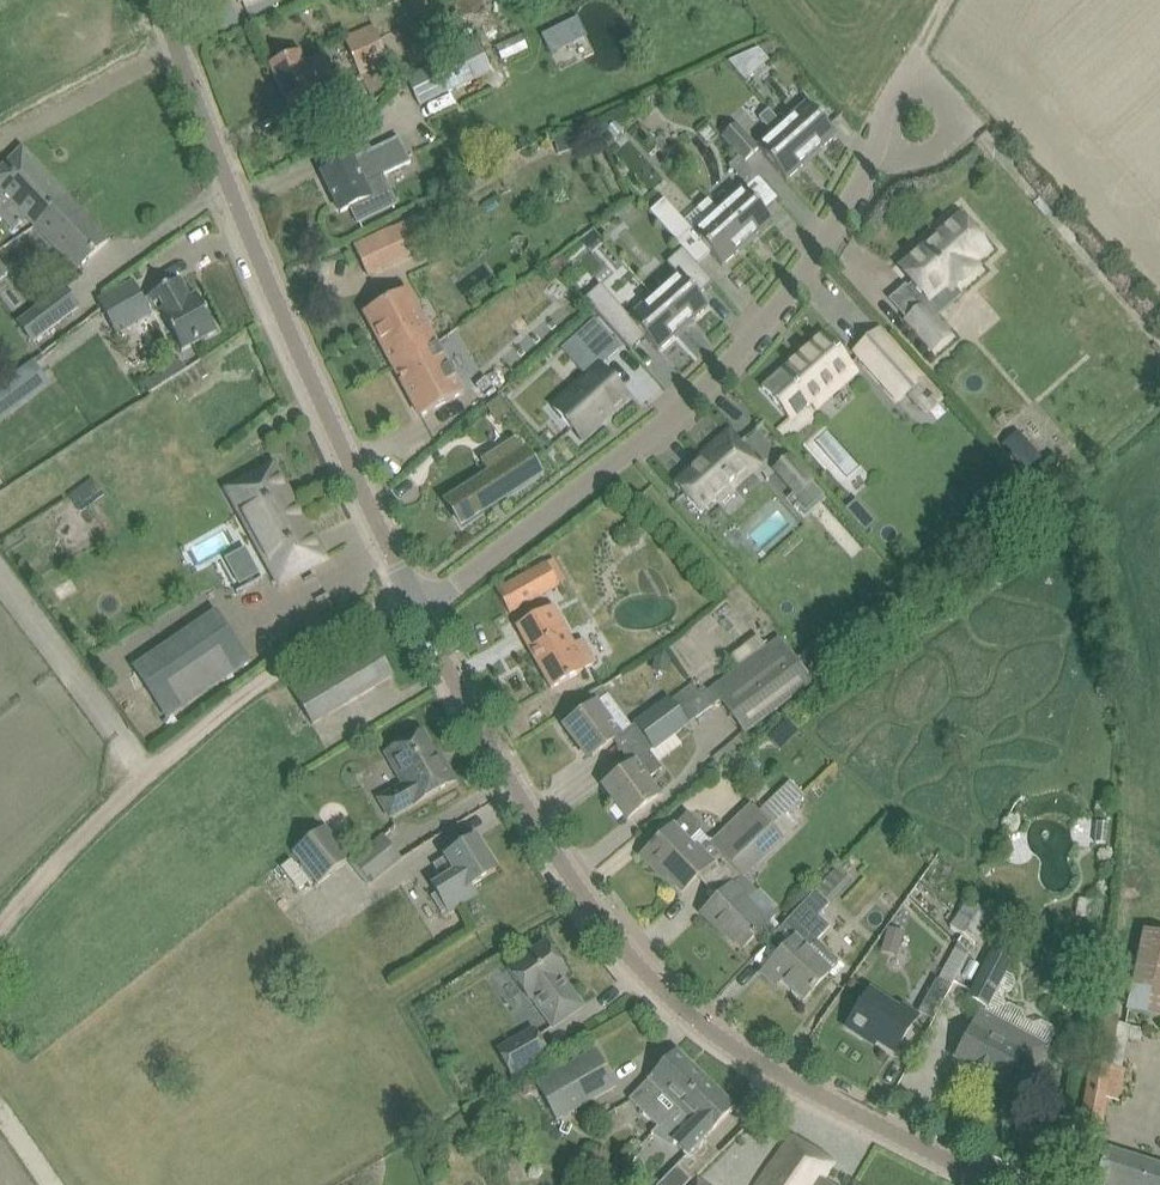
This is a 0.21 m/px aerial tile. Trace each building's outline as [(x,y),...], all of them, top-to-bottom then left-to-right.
[(563,23),(543,33),(551,50),(572,40),(563,23)] [(374,26),(345,39),(360,75),(389,62),(374,26)] [(492,72),(479,45),(408,80),(420,106),(492,72)] [(303,62),(299,54),(270,67),(287,107),(337,85),(323,54),(303,62)] [(740,56),(728,62),(746,82),(756,73),(740,56)] [(807,102),(782,125),(805,150),(811,158),(837,135),(807,102)] [(772,133),(757,147),(786,180),(811,158),(805,150),(782,125),(768,110),(758,118),(772,133)] [(616,123),(607,132),(615,141),(624,133),(616,123)] [(739,156),(745,162),(755,152),(749,146),(753,143),(736,124),(722,137),(739,156)] [(568,134),(552,139),(558,154),(573,149),(568,134)] [(344,163),(322,173),(341,212),(351,207),(359,223),(379,213),(372,197),(366,184),(384,176),(411,163),(399,137),(372,150),(344,163)] [(0,171),(0,188),(13,201),(0,214),(0,218),(11,229),(15,225),(16,227),(22,221),(21,220),(26,215),(36,226),(67,197),(68,196),(26,153),(5,172),(2,169),(0,171)] [(739,156),(729,166),(748,187),(759,177),(745,162),(739,156)] [(743,188),(717,210),(747,243),(772,221),(743,188)] [(67,197),(36,226),(78,270),(109,240),(67,197)] [(664,200),(650,212),(676,241),(690,229),(664,200)] [(711,254),(722,266),(747,243),(717,210),(708,200),(698,210),(707,220),(693,232),(692,233),(711,254)] [(428,203),(418,208),(422,215),(432,210),(428,203)] [(986,248),(960,219),(903,269),(915,283),(906,290),(919,305),(925,300),(929,304),(947,290),(952,295),(983,267),(974,258),(986,248)] [(391,227),(355,244),(370,276),(406,259),(391,227)] [(713,282),(698,266),(682,249),(667,262),(677,274),(653,296),(683,329),(708,307),(698,295),(713,282)] [(560,256),(549,266),(560,278),(571,268),(560,256)] [(180,280),(159,291),(149,297),(159,316),(162,315),(182,351),(216,332),(196,296),(191,298),(180,280)] [(134,282),(98,302),(116,334),(152,315),(134,282)] [(16,322),(32,342),(80,304),(65,284),(16,322)] [(658,351),(683,329),(653,296),(629,317),(600,285),(585,299),(631,350),(645,337),(658,351)] [(386,302),(365,313),(394,367),(420,416),(462,393),(435,343),(436,343),(408,290),(386,302)] [(947,335),(923,308),(909,321),(932,348),(947,335)] [(573,337),(600,367),(622,348),(595,318),(573,337)] [(881,326),(851,352),(897,405),(926,379),(881,326)] [(823,334),(763,388),(791,420),(812,402),(809,399),(837,374),(840,377),(852,366),(839,351),(842,348),(832,337),(829,340),(823,334)] [(0,384),(0,420),(50,382),(32,359),(0,384)] [(601,422),(628,398),(600,367),(553,409),(582,441),(602,423),(601,422)] [(483,394),(492,386),(485,377),(475,386),(483,394)] [(500,395),(486,404),(496,419),(510,410),(500,395)] [(730,430),(704,453),(707,456),(675,484),(700,513),(716,499),(712,494),(725,483),(729,488),(732,486),(734,488),(760,465),(741,444),(746,440),(745,438),(740,442),(730,430)] [(1002,448),(1026,475),(1042,460),(1018,433),(1002,448)] [(541,474),(524,449),(446,502),(463,526),(541,474)] [(775,469),(797,494),(812,481),(790,456),(775,469)] [(307,524),(293,500),(291,501),(273,467),(254,477),(251,475),(237,483),(237,487),(231,490),(243,513),(255,507),(268,529),(256,536),(282,582),(323,559),(305,525),(307,524)] [(68,493),(81,511),(103,495),(90,477),(68,493)] [(845,513),(865,536),(876,526),(856,503),(845,513)] [(243,585),(265,574),(251,547),(229,559),(243,585)] [(547,563),(497,591),(509,613),(559,585),(547,563)] [(553,607),(538,616),(517,627),(551,688),(584,670),(583,669),(596,661),(583,638),(572,643),(553,607)] [(166,714),(246,659),(216,616),(137,670),(166,714)] [(766,646),(712,686),(721,701),(745,732),(813,682),(779,636),(766,646)] [(368,637),(288,685),(312,725),(392,676),(368,637)] [(693,681),(635,723),(645,736),(702,694),(693,681)] [(596,703),(584,712),(565,726),(578,743),(581,741),(592,756),(631,727),(619,710),(603,686),(590,696),(596,703)] [(712,686),(702,694),(645,736),(654,749),(721,701),(712,686)] [(404,785),(379,799),(390,818),(414,803),(415,804),(455,781),(444,762),(440,764),(423,733),(407,742),(402,740),(393,746),(391,751),(386,754),(404,785)] [(650,752),(627,769),(608,783),(619,798),(615,801),(628,818),(641,809),(658,795),(647,780),(662,769),(650,752)] [(688,812),(659,840),(642,857),(657,872),(660,869),(682,891),(713,861),(719,854),(731,866),(784,815),(783,814),(802,796),(789,784),(761,813),(751,803),(710,842),(705,841),(699,847),(696,850),(688,842),(700,829),(700,823),(688,812)] [(784,815),(731,866),(742,878),(784,838),(783,836),(795,825),(784,815)] [(328,830),(295,857),(317,884),(350,858),(328,830)] [(371,883),(382,874),(401,859),(383,837),(353,861),(371,883)] [(471,887),(496,871),(475,838),(446,857),(456,873),(433,888),(436,893),(431,897),(442,914),(447,910),(448,912),(460,905),(459,903),(475,893),(471,887)] [(806,952),(830,925),(819,915),(853,879),(840,866),(786,922),(799,935),(769,966),(804,999),(830,972),(806,952)] [(720,897),(703,913),(716,927),(720,924),(743,948),(760,931),(769,923),(779,914),(775,910),(765,919),(734,886),(732,885),(720,897)] [(970,903),(950,928),(970,944),(990,919),(970,903)] [(884,943),(899,947),(903,930),(888,926),(884,943)] [(1126,1010),(1159,1016),(1159,932),(1143,929),(1126,1010)] [(545,943),(526,957),(508,969),(530,999),(532,998),(553,1027),(582,1006),(561,977),(566,973),(545,943)] [(987,963),(968,998),(986,1007),(1005,973),(1013,958),(995,949),(987,963)] [(943,967),(919,1010),(932,1017),(956,974),(943,967)] [(870,991),(859,1007),(846,1027),(864,1038),(866,1034),(894,1052),(918,1016),(902,1006),(900,1010),(870,991)] [(1049,1047),(981,1011),(957,1057),(1006,1084),(1013,1070),(1031,1079),(1049,1047)] [(1099,1014),(1084,1101),(1080,1125),(1102,1129),(1107,1096),(1117,1098),(1120,1080),(1122,1080),(1122,1078),(1121,1078),(1129,1025),(1119,1023),(1120,1017),(1099,1014)] [(534,1026),(496,1047),(512,1075),(550,1055),(534,1026)] [(534,1082),(557,1121),(618,1086),(595,1047),(534,1082)] [(676,1050),(629,1099),(657,1127),(676,1108),(706,1078),(676,1050)] [(676,1108),(659,1126),(675,1141),(674,1143),(687,1156),(708,1135),(708,1136),(736,1107),(706,1078),(676,1108)] [(822,1181),(833,1164),(793,1138),(762,1184),(829,1184),(822,1181)] [(1105,1149),(1094,1184),(1097,1184),(1159,1184),(1159,1166),(1105,1149)] [(658,1184),(686,1184),(691,1180),(677,1166),(658,1184)]
